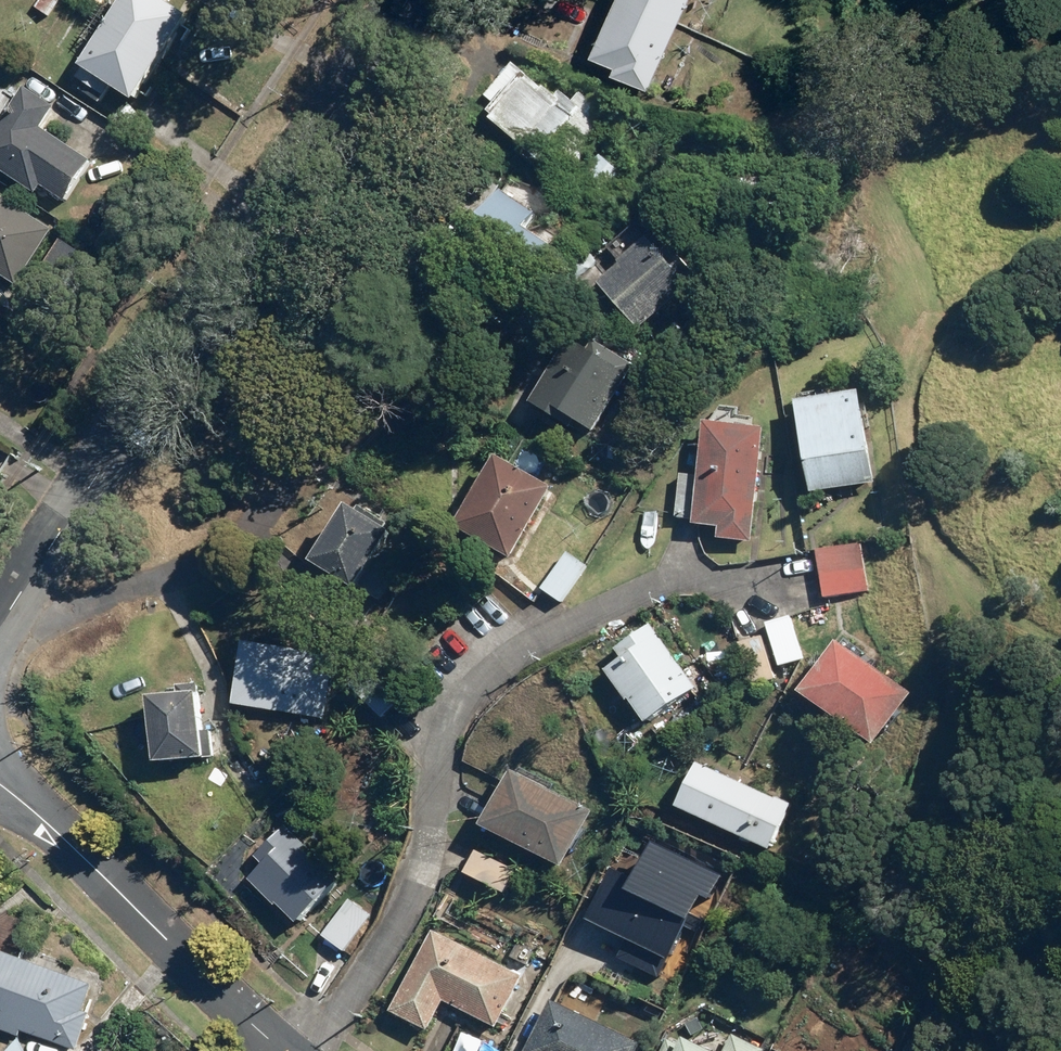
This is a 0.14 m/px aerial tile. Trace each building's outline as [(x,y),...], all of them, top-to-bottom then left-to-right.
[(152,97),(206,14),(185,0),(134,0),(84,77),(90,81),(86,87),(109,102),(124,79),(152,97)] [(657,87),(696,0),(627,0),(604,52),(625,61),(621,70),(657,87)] [(557,91),(541,77),(502,128),(535,154),(555,167),(572,179),(625,118),(614,104),(596,91),(591,98),(577,89),(573,94),(562,84),(557,91)] [(0,138),(0,164),(47,192),(51,184),(76,200),(102,158),(51,127),(65,106),(33,86),(0,138)] [(584,219),(515,171),(489,210),(558,257),(584,219)] [(0,189),(0,276),(3,271),(26,285),(62,229),(0,189)] [(662,236),(609,279),(646,325),(708,275),(699,258),(689,250),(683,255),(662,236)] [(104,262),(67,238),(41,278),(78,302),(104,262)] [(577,327),(538,397),(579,420),(583,414),(605,426),(641,362),(577,327)] [(868,388),(806,399),(821,488),(884,477),(868,388)] [(709,474),(687,471),(681,520),(729,525),(728,534),(757,538),(770,420),(716,413),(709,474)] [(516,557),(557,479),(507,453),(466,531),(516,557)] [(329,555),(388,597),(409,568),(423,577),(443,549),(371,497),(329,555)] [(867,543),(816,548),(821,596),(871,591),(867,543)] [(567,598),(587,566),(569,555),(550,588),(567,598)] [(806,655),(794,612),(770,618),(781,661),(806,655)] [(626,656),(614,664),(656,718),(702,682),(654,620),(619,647),(626,656)] [(779,671),(765,632),(741,641),(755,680),(779,671)] [(921,681),(842,633),(809,687),(888,735),(921,681)] [(337,652),(252,637),(241,700),(326,715),(337,652)] [(370,665),(353,684),(385,714),(402,696),(370,665)] [(215,751),(211,686),(162,688),(166,754),(215,751)] [(796,800),(700,758),(680,803),(776,845),(796,800)] [(598,808),(514,764),(488,815),(571,859),(598,808)] [(351,869),(294,817),(247,867),(304,920),(351,869)] [(644,875),(615,860),(584,921),(623,941),(614,958),(671,988),(714,906),(723,911),(745,868),(668,828),(644,875)] [(383,910),(354,890),(323,933),(352,954),(383,910)] [(517,939),(505,963),(437,928),(395,1007),(438,1029),(454,998),(505,1025),(530,976),(540,981),(552,957),(517,939)] [(0,950),(0,1029),(20,1035),(21,1032),(79,1050),(92,1013),(86,1011),(95,982),(0,950)] [(559,999),(534,1050),(645,1050),(649,1043),(559,999)] [(675,1029),(665,1050),(766,1050),(767,1049),(734,1033),(729,1045),(697,1030),(693,1038),(675,1029)] [(6,1050),(27,1050),(20,1036),(6,1050)]
